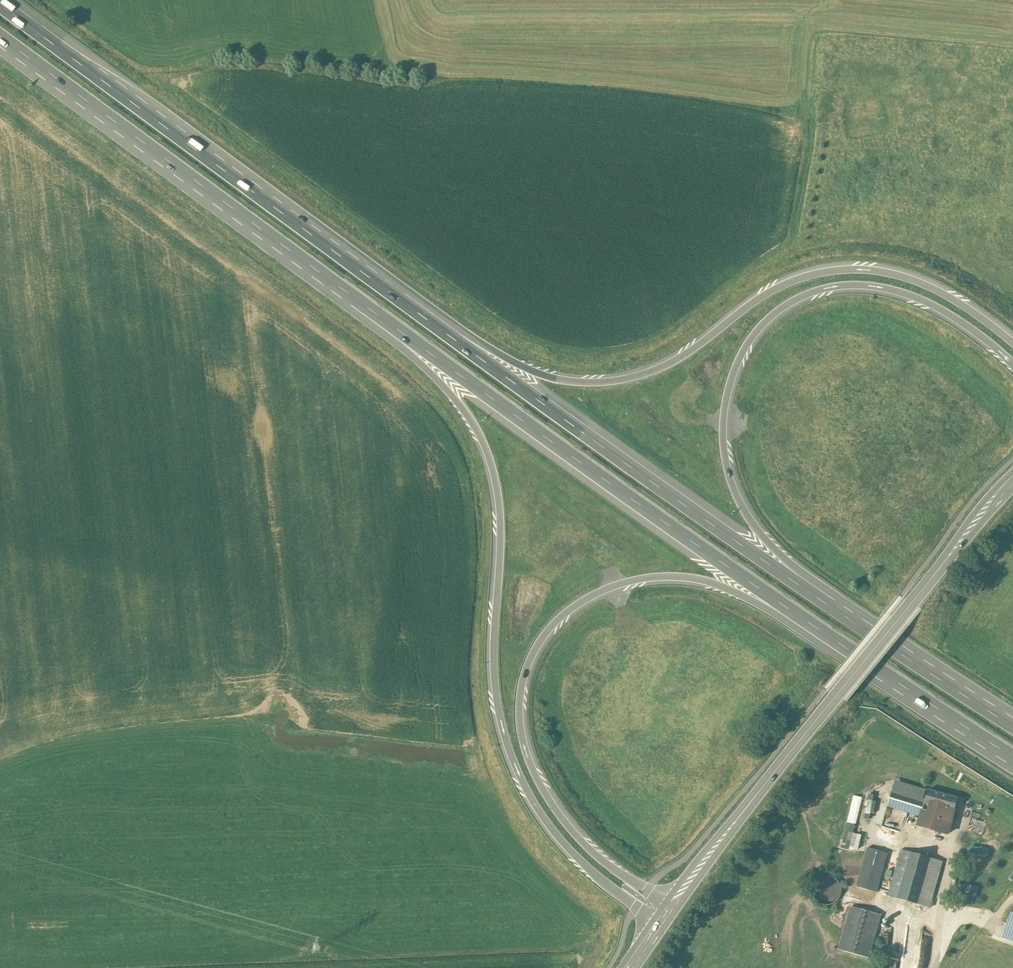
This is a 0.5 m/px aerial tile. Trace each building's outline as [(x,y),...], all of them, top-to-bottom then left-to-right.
[(894,782),(887,808),(920,817),(924,804),(927,792),(909,786),(894,782)] [(956,800),(927,792),(924,804),(953,812),(956,800)] [(854,796),(841,848),(849,850),(858,850),(861,835),(853,833),(861,800),(861,799),(862,798),(854,796)] [(953,812),(924,804),(920,817),(918,826),(946,834),(953,812)] [(886,854),(867,849),(864,857),(856,886),(863,888),(875,892),(886,854)] [(943,861),(901,849),(888,896),(930,908),(943,861)] [(975,904),(979,886),(967,883),(965,894),(970,895),(969,902),(975,904)] [(881,915),(851,906),(846,924),(839,950),(869,958),(881,915)]
